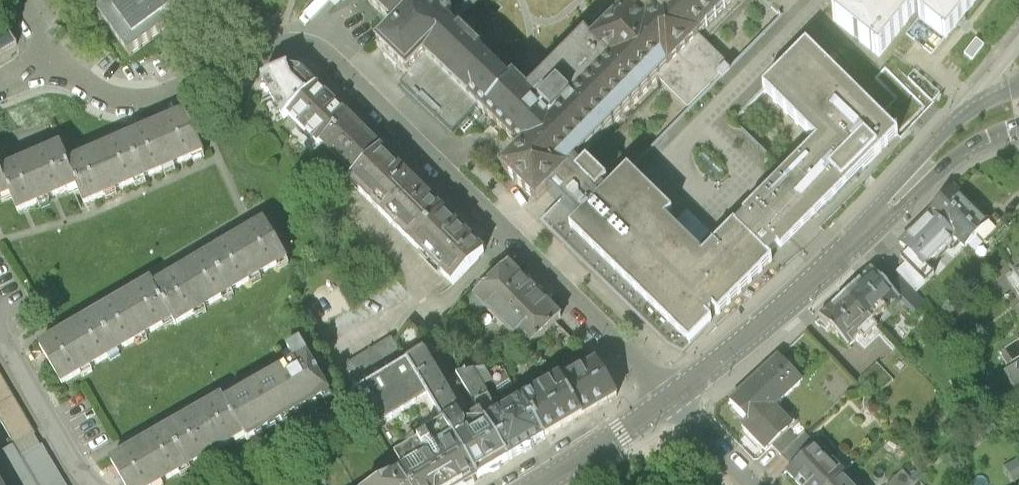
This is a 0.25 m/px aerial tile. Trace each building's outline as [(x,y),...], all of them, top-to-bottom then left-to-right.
[(130,56),(207,0),(112,0),(104,6),(98,11),(130,56)] [(630,173),(614,190),(583,159),(658,78),(701,37),(735,0),(626,0),(623,3),(629,8),(593,46),(585,39),(582,42),(575,49),(576,49),(551,75),(546,80),(545,79),(529,95),(526,93),(525,94),(514,83),(511,85),(480,54),(482,53),(480,51),(484,47),(467,30),(462,27),(452,20),(457,16),(439,0),(366,0),(394,27),(376,47),(391,61),(408,78),(425,58),(478,107),(523,151),(504,171),(536,203),(547,192),(560,204),(579,223),(570,232),(690,348),(712,325),(707,320),(710,318),(713,314),(716,317),(719,319),(773,263),(769,259),(736,227),(704,259),(685,242),(666,221),(672,214),(630,173)] [(467,30),(495,0),(439,0),(457,16),(452,20),(462,27),(467,30)] [(834,23),(855,39),(879,58),(913,15),(947,41),(960,23),(978,0),(852,0),(834,23)] [(0,40),(0,54),(17,46),(11,35),(0,40)] [(701,37),(658,78),(691,111),(732,67),(701,37)] [(768,195),(736,227),(769,259),(777,250),(781,254),(804,231),(898,136),(859,97),(811,50),(808,46),(765,90),(820,143),(768,195)] [(283,120),(288,116),(318,84),(303,69),(289,67),(280,58),(260,73),(283,120)] [(478,107),(425,58),(408,78),(401,85),(453,134),(478,107)] [(288,116),(319,146),(348,113),(318,84),(288,116)] [(97,150),(69,162),(68,163),(77,185),(85,203),(105,195),(131,183),(160,171),(184,160),(203,153),(186,113),(156,125),(97,150)] [(353,178),(383,148),(348,113),(319,146),(353,178)] [(33,157),(2,170),(1,170),(10,193),(18,210),(33,204),(63,192),(77,185),(68,163),(69,162),(62,145),(33,157)] [(350,182),(410,243),(444,209),(383,148),(353,178),(350,182)] [(10,193),(1,170),(2,170),(0,164),(0,197),(10,193)] [(986,218),(949,185),(925,212),(952,235),(963,244),(973,233),(986,218)] [(579,223),(560,204),(550,214),(540,224),(569,252),(580,263),(643,324),(667,348),(683,356),(690,348),(570,232),(579,223)] [(444,209),(410,243),(453,284),(487,250),(444,209)] [(911,252),(926,265),(952,235),(925,212),(900,241),(911,252)] [(986,218),(973,233),(983,242),(1001,222),(990,213),(986,218)] [(181,266),(154,281),(175,318),(179,322),(290,259),(266,217),(238,233),(181,266)] [(911,252),(899,266),(914,279),(926,265),(911,252)] [(485,312),(528,354),(556,324),(564,317),(510,261),(467,305),(480,317),(485,312)] [(870,269),(847,291),(878,323),(901,301),(870,269)] [(68,325),(40,340),(62,381),(175,318),(154,281),(152,277),(117,297),(68,325)] [(847,291),(820,317),(846,344),(853,338),(857,342),(878,323),(847,291)] [(296,362),(227,400),(247,437),(250,441),(334,393),(303,339),(288,348),(291,354),(296,362)] [(340,371),(355,396),(409,364),(394,339),(340,371)] [(427,353),(409,364),(430,399),(447,426),(480,482),(496,472),(510,463),(482,417),(468,425),(427,353)] [(772,448),(789,431),(792,428),(774,410),(805,380),(781,356),(731,405),(750,424),(741,434),(764,456),(772,448)] [(563,378),(525,402),(548,441),(586,417),(618,399),(598,362),(565,381),(563,378)] [(409,364),(355,396),(374,431),(430,399),(409,364)] [(874,380),(892,399),(906,382),(889,364),(874,380)] [(1005,373),(1016,393),(1018,392),(1018,365),(1005,373)] [(477,372),(458,376),(482,417),(510,463),(529,452),(548,441),(525,402),(501,416),(477,372)] [(15,444),(33,433),(34,433),(0,375),(0,419),(15,444)] [(111,459),(126,484),(161,484),(247,437),(227,400),(224,395),(190,414),(142,441),(111,459)] [(411,484),(475,484),(480,482),(447,426),(427,437),(429,441),(396,461),(404,473),(411,484)] [(772,448),(782,458),(784,456),(798,441),(789,431),(772,448)] [(41,444),(40,444),(33,433),(15,444),(40,484),(65,484),(41,444)] [(797,469),(817,449),(804,436),(798,441),(784,456),(797,469)] [(0,451),(0,483),(1,484),(40,484),(15,444),(14,445),(13,443),(0,451)] [(845,477),(817,449),(797,469),(790,476),(799,484),(836,484),(845,477)] [(901,471),(885,484),(914,484),(901,471)] [(404,473),(384,484),(411,484),(404,473)] [(845,477),(836,484),(853,484),(845,477)]
